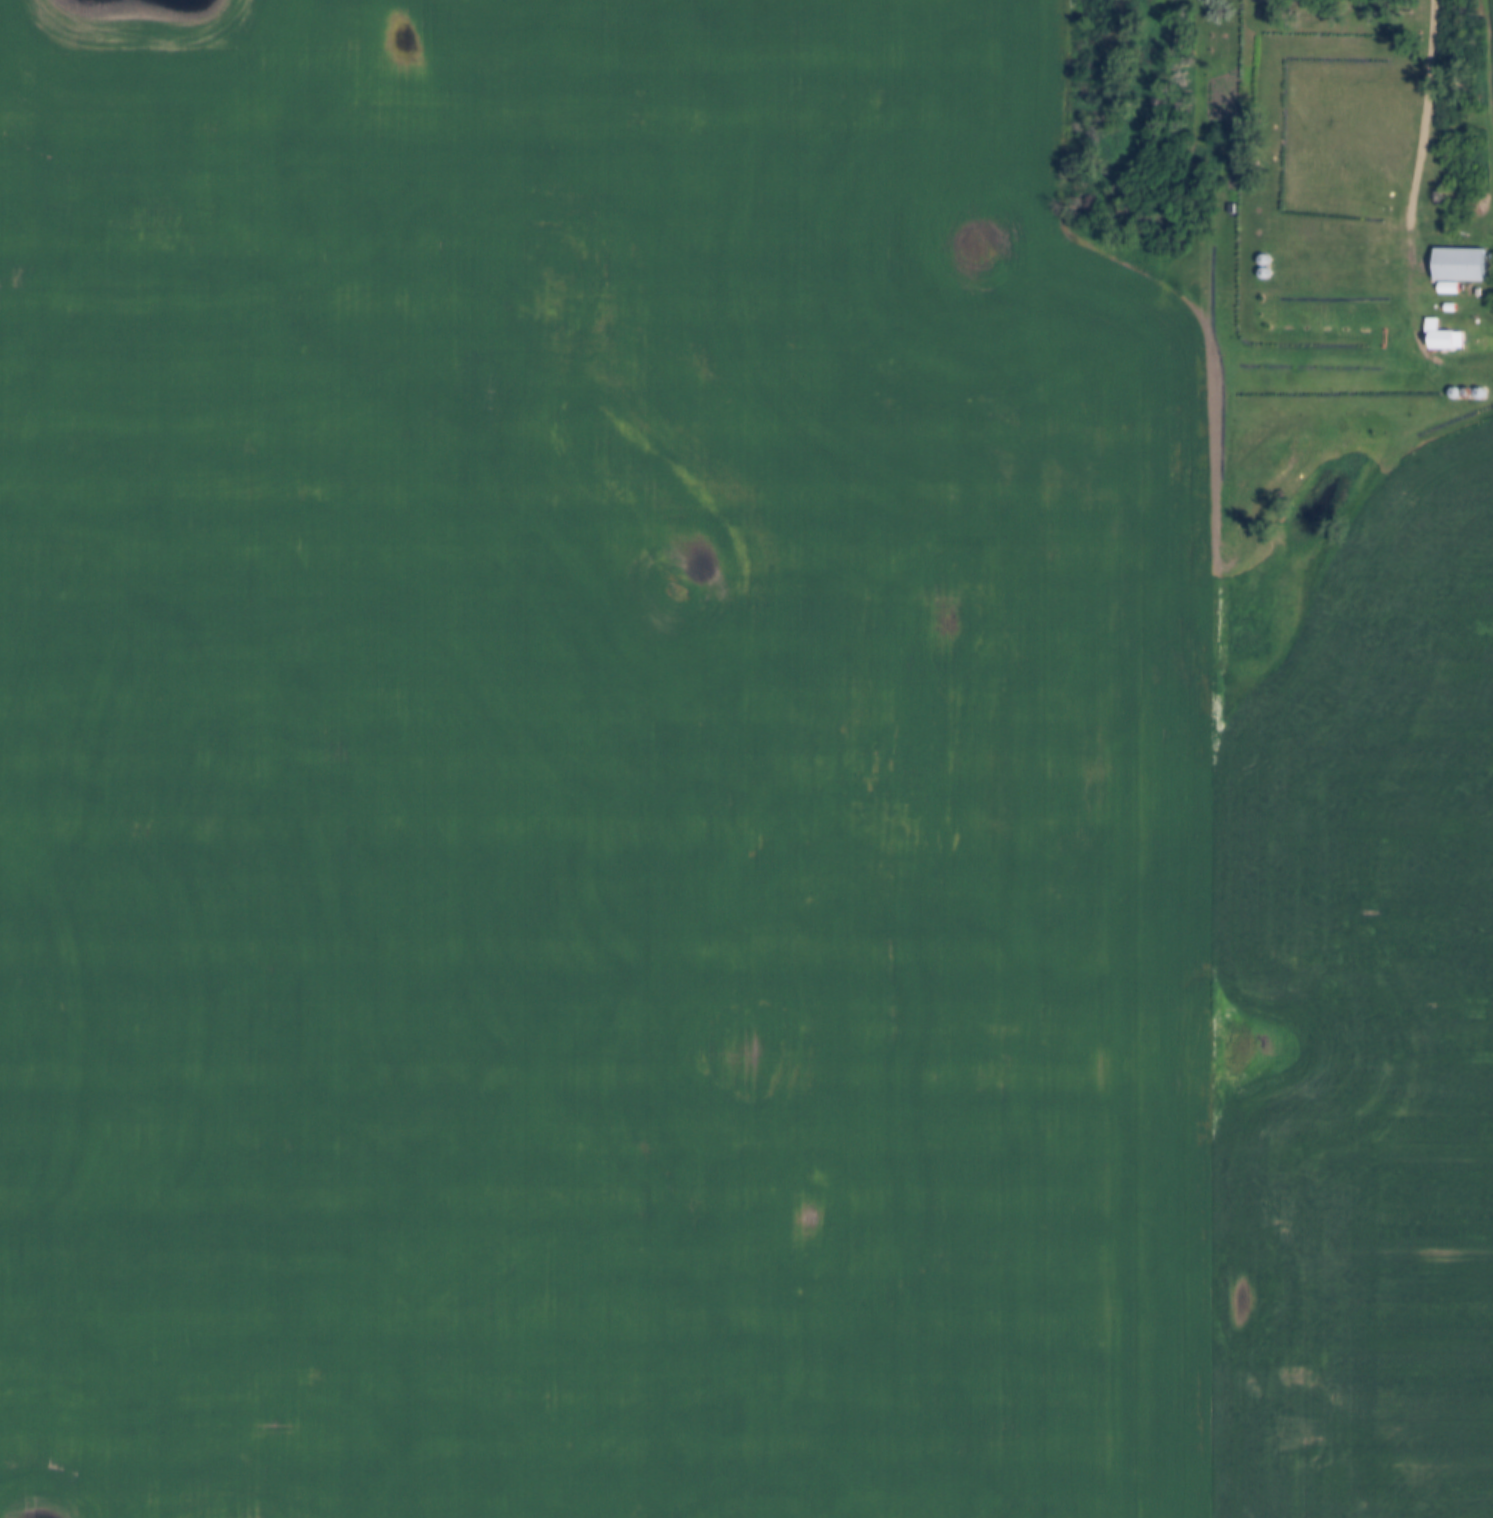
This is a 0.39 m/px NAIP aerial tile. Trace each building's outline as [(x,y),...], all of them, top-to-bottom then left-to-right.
[(1490,249),(1439,249),(1439,282),(1490,282),(1490,249)] [(1460,332),(1434,332),(1434,350),(1460,350),(1460,332)]
